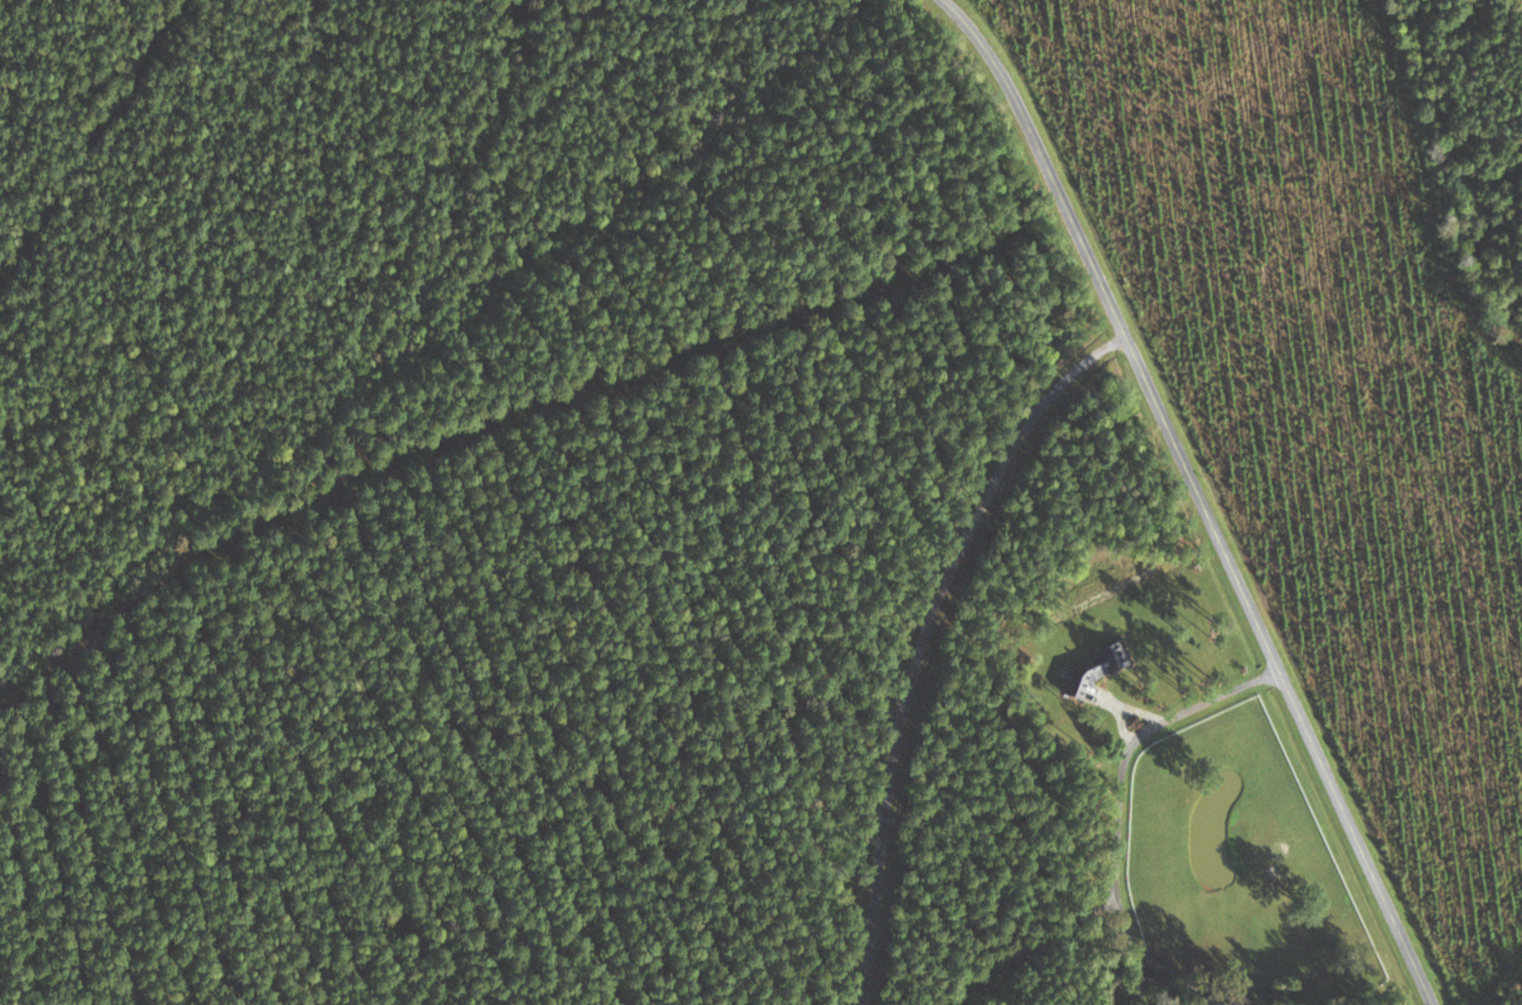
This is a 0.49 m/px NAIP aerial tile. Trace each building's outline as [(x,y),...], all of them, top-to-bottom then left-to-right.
[(1128,663),(1117,638),(1090,650),(1095,661),(1064,675),(1074,698),(1085,694),(1080,684),(1128,663)]
